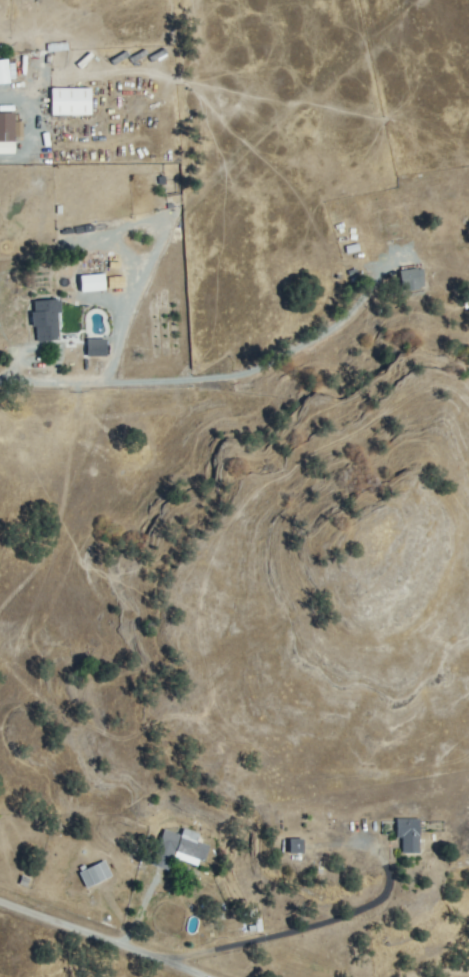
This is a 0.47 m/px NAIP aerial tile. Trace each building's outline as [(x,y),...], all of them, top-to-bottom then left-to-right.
[(54,90),(90,90),(90,114),(54,114),(54,90)] [(14,140),(0,140),(0,114),(14,114),(14,140)] [(419,288),(405,290),(403,273),(416,271),(419,288)] [(103,276),(103,290),(84,290),(84,276),(103,276)] [(55,301),(59,339),(40,341),(35,303),(55,301)] [(398,836),(399,820),(419,821),(417,853),(404,852),(405,837),(398,836)] [(169,869),(155,864),(166,831),(181,836),(169,869)] [(198,867),(175,853),(188,832),(211,846),(198,867)] [(287,854),(301,854),(301,839),(287,840),(287,854)] [(105,863),(111,876),(89,888),(82,874),(105,863)] [(241,932),(260,931),(260,921),(241,922),(241,932)]
